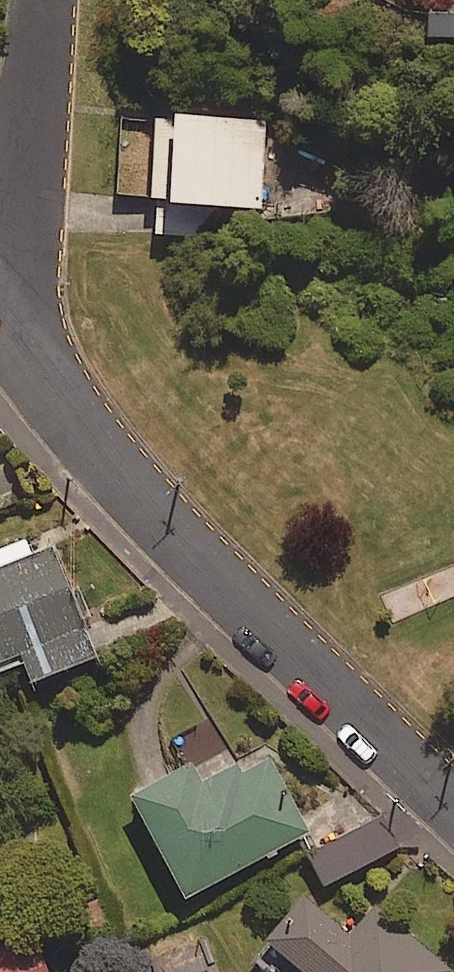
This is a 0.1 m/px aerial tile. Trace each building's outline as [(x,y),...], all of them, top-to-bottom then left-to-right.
[(267,119),(159,111),(153,200),(260,208),(267,119)] [(33,559),(26,542),(0,552),(0,667),(23,657),(34,685),(99,659),(55,550),(33,559)] [(311,835),(266,753),(244,765),(216,715),(178,736),(194,767),(134,800),(190,901),(311,835)] [(387,816),(310,854),(328,891),(405,853),(387,816)] [(271,944),(304,971),(453,971),(379,910),(354,940),(308,900),(271,944)] [(0,951),(0,971),(49,971),(36,937),(0,951)]
